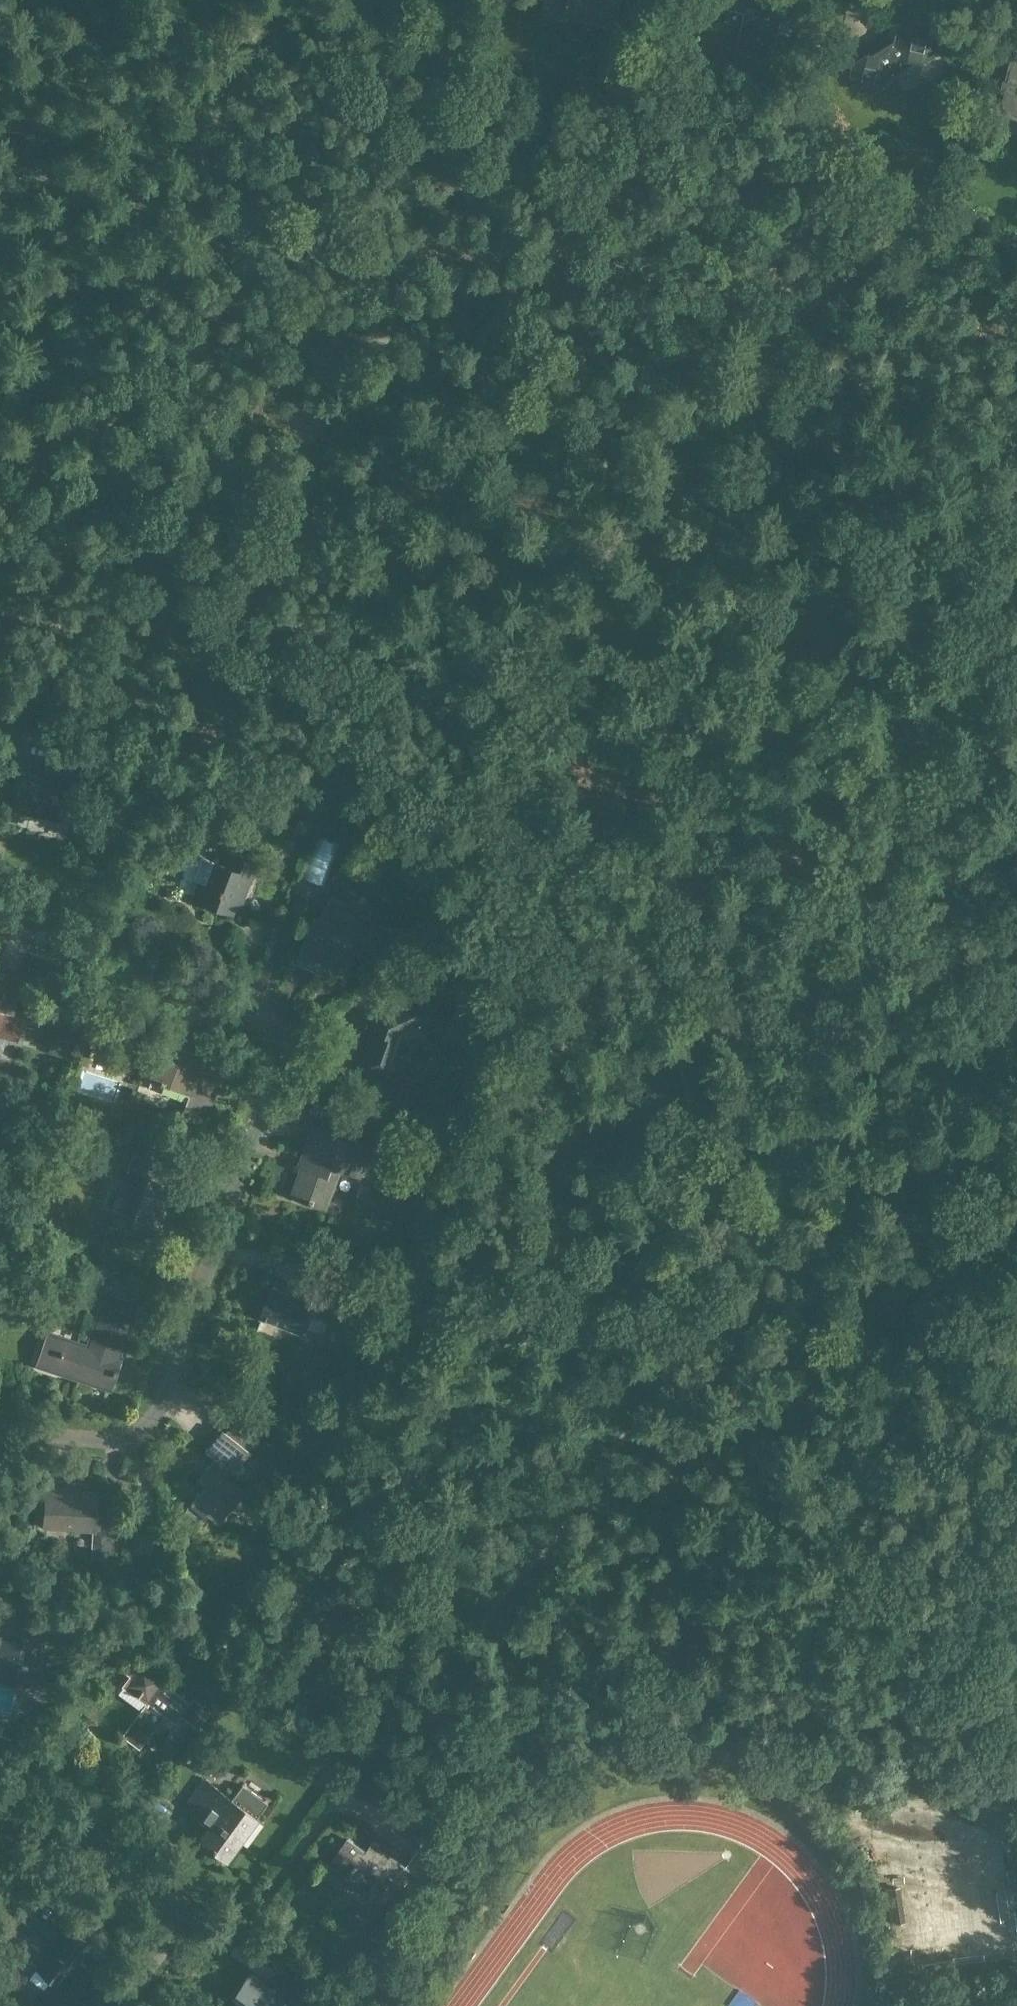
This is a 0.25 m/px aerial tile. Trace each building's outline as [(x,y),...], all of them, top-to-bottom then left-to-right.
[(850,75),(859,90),(872,93),(887,84),(888,79),(914,63),(921,65),(937,55),(941,42),(930,25),(917,22),(901,32),(899,37),(872,54),(869,53),(853,62),(850,75)] [(1010,52),(1003,78),(1000,90),(1000,91),(1001,93),(1002,94),(1005,94),(1001,108),(1016,111),(1016,54),(1010,52)] [(15,808),(59,819),(68,782),(23,771),(15,808)] [(333,830),(327,865),(345,869),(352,833),(333,830)] [(213,862),(205,884),(200,882),(194,899),(231,913),(236,902),(241,904),(256,865),(231,855),(226,867),(213,862)] [(316,918),(298,959),(319,968),(320,964),(343,973),(347,972),(356,953),(370,960),(379,940),(389,944),(395,929),(362,915),(360,919),(347,914),(351,906),(330,897),(321,920),(316,918)] [(17,1042),(23,1016),(11,1013),(19,978),(0,974),(0,1038),(17,1042)] [(383,1016),(382,1019),(379,1017),(360,1070),(389,1080),(395,1063),(389,1061),(400,1031),(421,1021),(426,1032),(447,1023),(439,1005),(434,1007),(427,993),(411,1000),(413,1003),(383,1016)] [(183,1115),(206,1124),(228,1065),(166,1042),(152,1079),(191,1094),(183,1115)] [(112,1051),(109,1063),(122,1067),(125,1055),(112,1051)] [(364,1176),(374,1148),(315,1127),(302,1163),(305,1164),(294,1196),(328,1208),(342,1168),(364,1176)] [(157,1232),(169,1199),(177,1202),(182,1189),(141,1174),(147,1158),(133,1153),(123,1180),(135,1184),(123,1219),(157,1232)] [(312,1303),(316,1292),(324,1295),(329,1282),(302,1272),(297,1285),(303,1287),(299,1298),(274,1289),(263,1318),(304,1333),(315,1304),(312,1303)] [(361,1301),(380,1308),(383,1299),(364,1292),(361,1301)] [(110,1388),(121,1357),(115,1355),(118,1344),(122,1345),(136,1303),(105,1293),(99,1313),(95,1312),(84,1345),(48,1334),(38,1365),(110,1388)] [(246,1467),(242,1463),(251,1452),(222,1429),(205,1451),(215,1459),(202,1475),(201,1475),(196,1480),(205,1488),(191,1505),(193,1506),(194,1504),(220,1524),(230,1512),(228,1510),(244,1491),(226,1476),(230,1471),(238,1477),(246,1467)] [(47,1488),(45,1528),(93,1531),(91,1559),(117,1560),(120,1518),(95,1516),(96,1492),(47,1488)] [(0,1648),(0,1682),(33,1689),(45,1628),(5,1620),(0,1648)] [(122,1735),(139,1748),(165,1715),(171,1719),(176,1712),(198,1728),(211,1711),(194,1698),(190,1702),(164,1682),(165,1680),(143,1663),(126,1686),(148,1702),(122,1735)] [(210,1825),(200,1838),(227,1858),(267,1803),(242,1785),(232,1799),(205,1780),(185,1807),(210,1825)] [(385,1901),(409,1868),(373,1842),(367,1850),(350,1837),(332,1862),(385,1901)] [(432,1870),(445,1852),(427,1839),(414,1857),(432,1870)] [(286,2004),(289,2005),(296,2005),(305,1994),(280,1976),(272,1988),(251,1972),(234,1995),(247,2005),(246,2005),(284,2005),(286,2004)] [(746,2005),(756,2005),(764,1996),(746,1981),(734,1996),(746,2005)]
